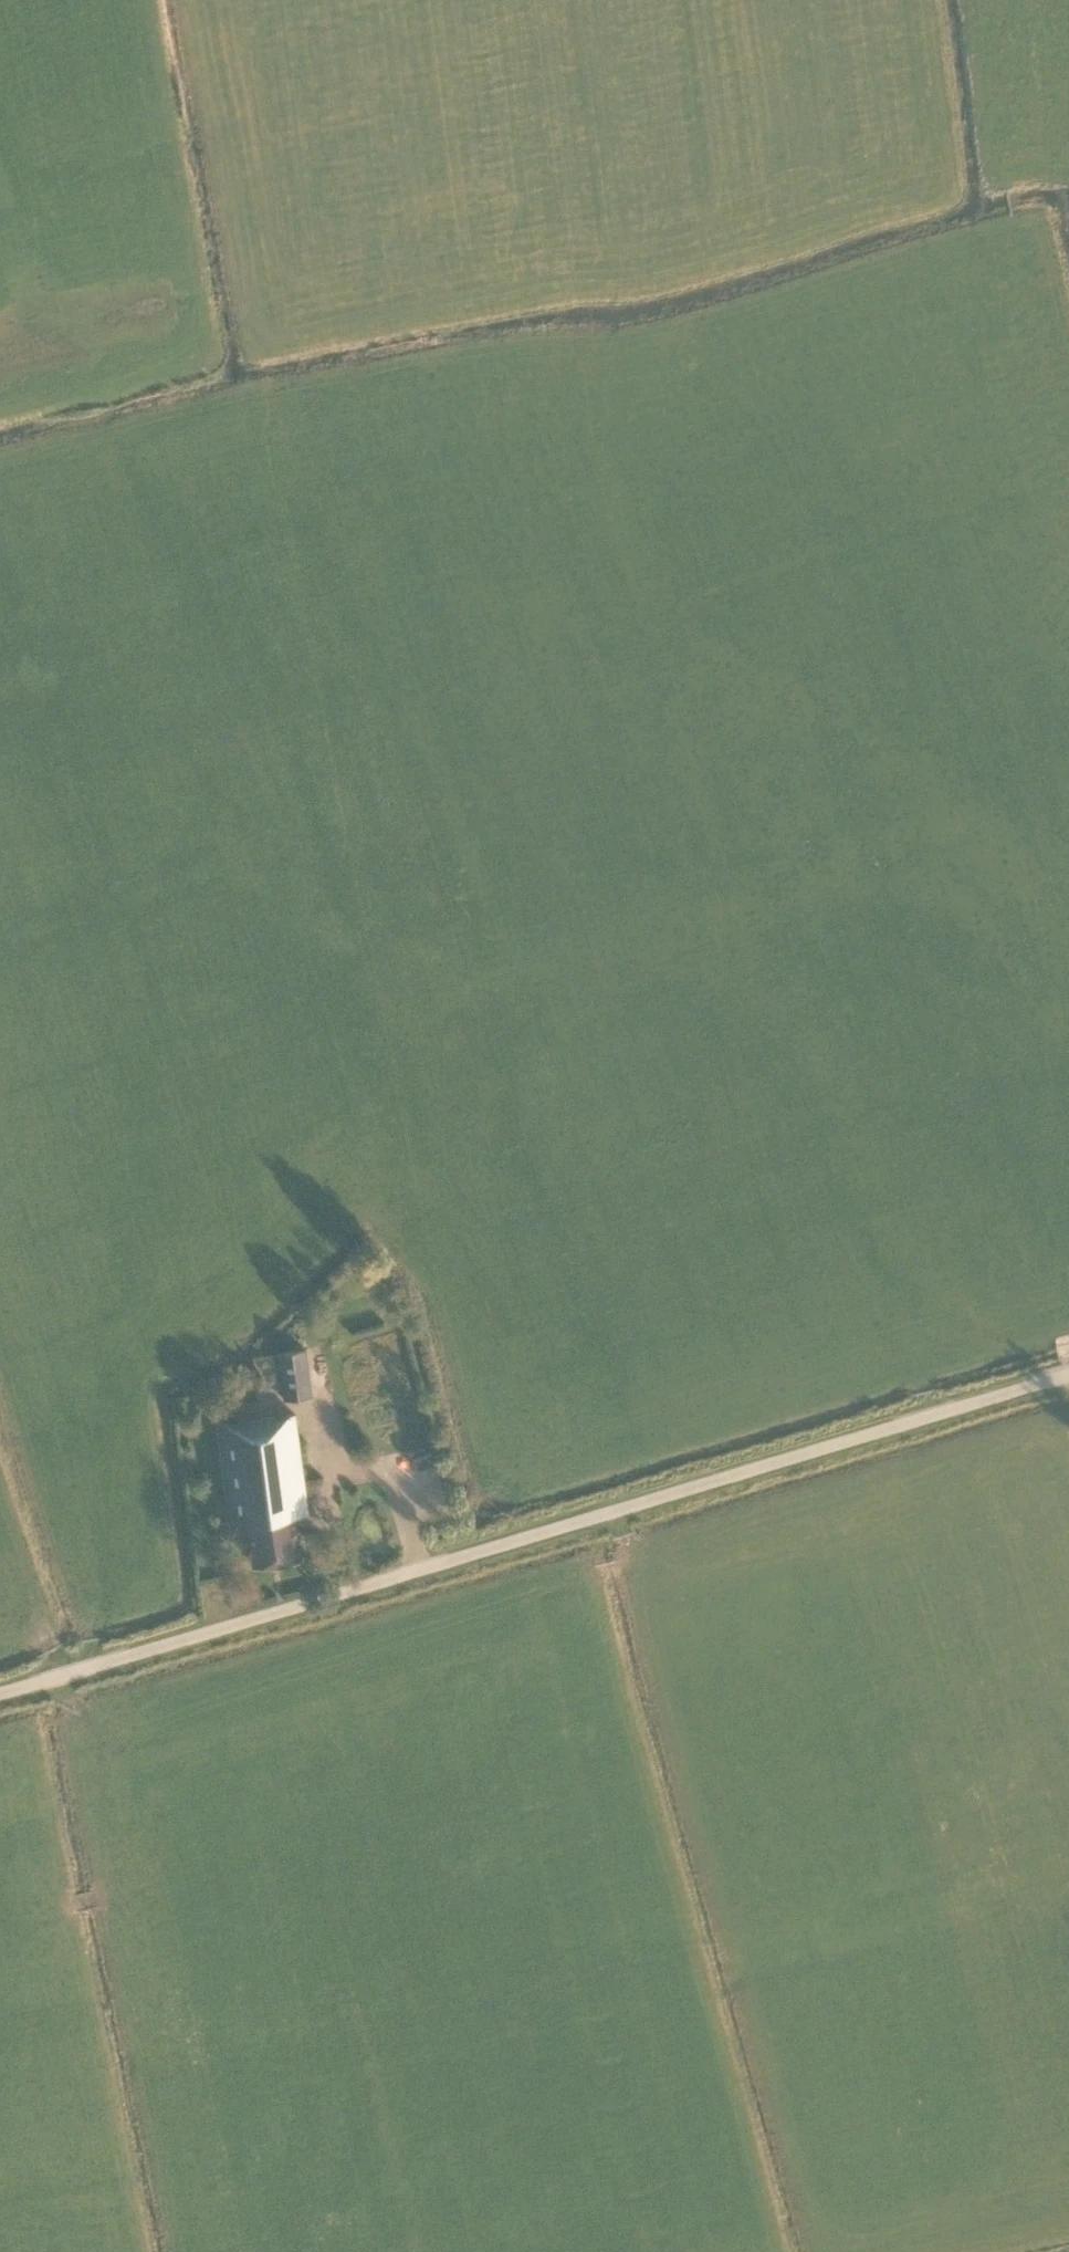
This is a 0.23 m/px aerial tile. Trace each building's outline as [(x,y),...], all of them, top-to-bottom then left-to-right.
[(311,1394),(305,1347),(276,1350),(281,1397),(311,1394)] [(308,1510),(294,1412),(217,1422),(231,1521),(246,1519),(251,1561),(298,1555),(292,1512),(308,1510)] [(435,1461),(431,1450),(412,1456),(415,1467),(435,1461)]
